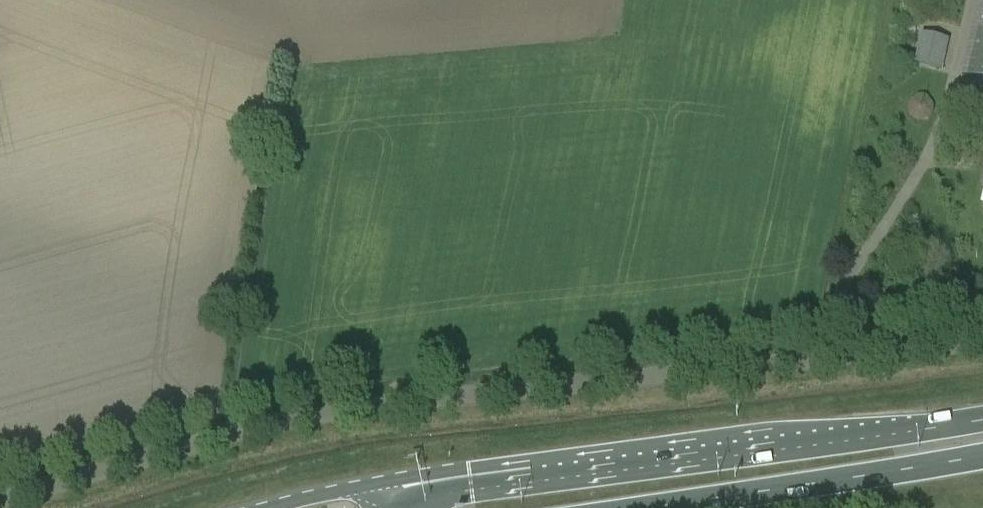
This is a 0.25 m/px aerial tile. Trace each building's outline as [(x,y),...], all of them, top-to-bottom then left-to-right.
[(961,76),(982,81),(982,0),(980,0),(961,76)] [(942,70),(949,40),(922,34),(915,64),(942,70)]
